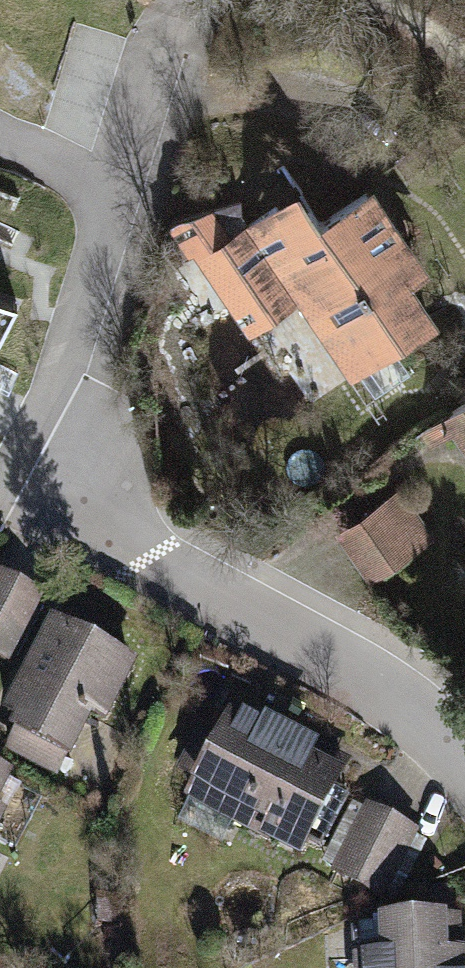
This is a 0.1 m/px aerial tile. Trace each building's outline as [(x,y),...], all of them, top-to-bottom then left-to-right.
[(266,206),(214,242),(265,316),(296,295),(367,398),(402,374),(385,349),(421,324),(387,273),(405,261),(357,192),(311,223),(300,208),(278,223),(266,206)] [(14,290),(0,283),(0,318),(14,290)] [(387,489),(331,527),(364,575),(420,536),(387,489)] [(0,582),(0,653),(4,655),(32,598),(0,582)] [(123,661),(87,641),(93,630),(66,617),(60,629),(49,623),(1,713),(11,718),(0,738),(0,742),(47,767),(75,713),(91,721),(123,661)] [(179,794),(292,852),(299,840),(311,846),(336,798),(321,790),(333,767),(257,728),(251,740),(220,724),(209,744),(194,737),(174,775),(186,781),(179,794)] [(404,835),(356,810),(327,865),(375,890),(404,835)] [(458,953),(446,953),(445,917),(349,920),(351,967),(458,967),(458,953)]
